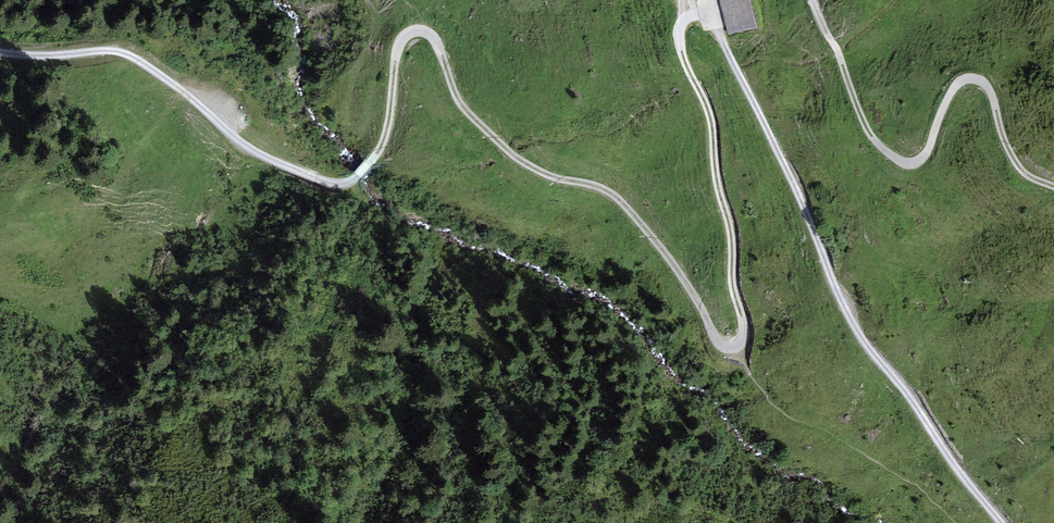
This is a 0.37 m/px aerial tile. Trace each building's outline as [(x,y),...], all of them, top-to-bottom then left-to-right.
[(727,33),(757,26),(752,0),(720,0),(727,33)]
